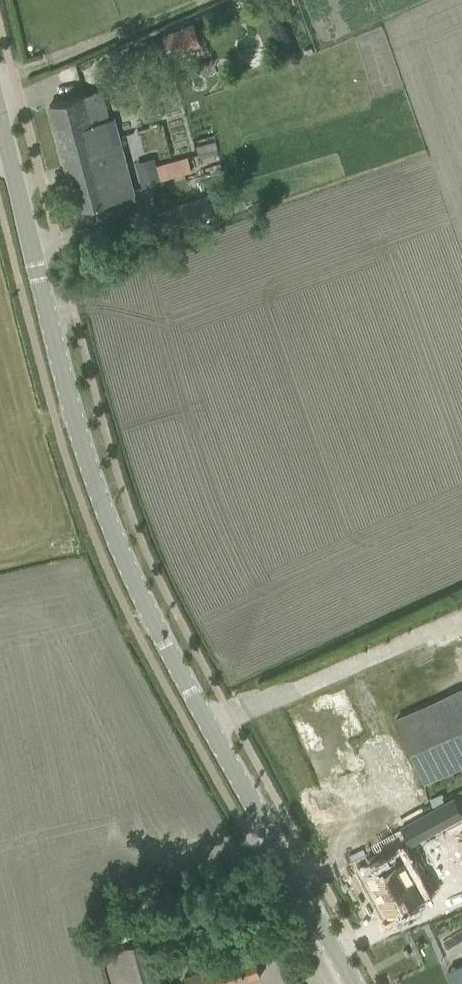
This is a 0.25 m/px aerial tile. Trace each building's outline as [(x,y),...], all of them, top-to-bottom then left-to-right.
[(193,24),(163,35),(170,52),(197,42),(200,41),(193,24)] [(125,207),(138,203),(115,117),(93,123),(85,94),(50,104),(82,226),(127,214),(125,207)] [(159,105),(148,108),(151,119),(162,116),(159,105)] [(201,143),(197,144),(202,165),(220,160),(215,136),(200,140),(201,143)] [(165,167),(140,174),(143,187),(168,180),(165,167)] [(202,221),(195,199),(171,206),(171,207),(158,211),(164,232),(202,221)] [(396,716),(425,781),(461,764),(461,687),(396,716)] [(306,733),(288,742),(304,774),(307,773),(320,802),(351,787),(351,786),(365,779),(348,743),(339,747),(327,721),(305,731),(306,733)] [(401,825),(410,843),(461,814),(461,811),(454,796),(401,825)] [(381,862),(364,871),(388,915),(392,913),(395,918),(409,910),(406,905),(422,896),(398,848),(379,858),(381,862)] [(114,983),(160,983),(164,983),(150,937),(104,950),(114,983)] [(187,983),(232,983),(260,976),(254,956),(185,976),(187,983)] [(454,983),(461,983),(461,964),(447,970),(454,983)]
